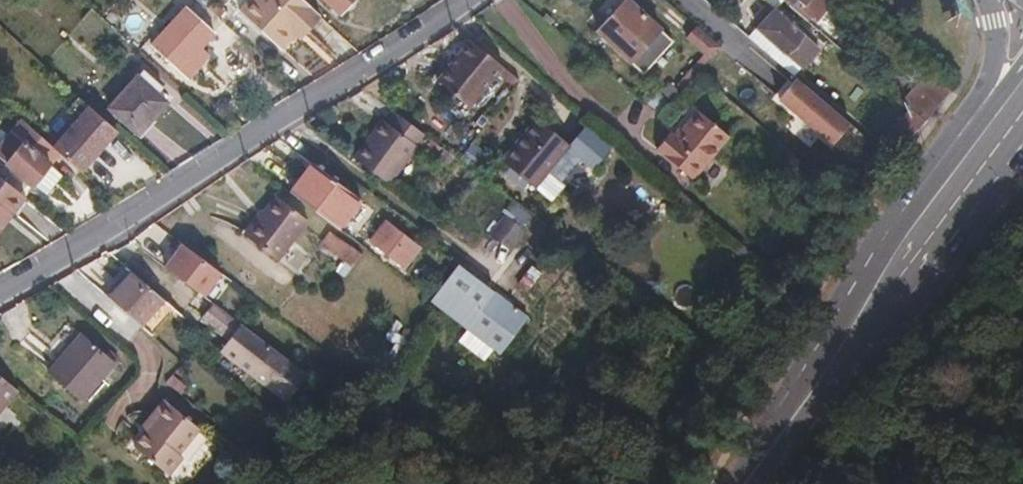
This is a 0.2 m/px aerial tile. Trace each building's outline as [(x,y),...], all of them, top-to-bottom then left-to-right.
[(295,34),(315,13),(302,0),(247,0),(239,9),(280,49),(295,34)] [(344,23),(368,0),(322,0),(344,23)] [(790,7),(815,28),(838,1),(838,0),(810,0),(805,7),(796,0),(795,0),(790,7)] [(671,43),(628,1),(598,31),(641,74),(671,43)] [(186,9),(151,45),(180,71),(214,35),(186,9)] [(802,69),(820,49),(804,35),(801,37),(774,12),(758,30),(802,69)] [(298,37),(319,16),(315,13),(295,34),(298,37)] [(684,40),(709,60),(719,48),(695,28),(684,40)] [(802,69),(758,30),(750,39),(795,77),(802,69)] [(471,108),(503,68),(470,41),(438,81),(471,108)] [(139,136),(167,105),(156,94),(161,89),(144,72),(110,110),(139,136)] [(911,107),(934,79),(925,72),(902,100),(911,107)] [(850,124),(797,79),(779,99),(833,144),(850,124)] [(911,107),(927,121),(950,93),(934,79),(911,107)] [(82,173),(118,131),(90,106),(79,96),(66,110),(78,120),(54,148),(60,154),(82,173)] [(877,147),(894,161),(927,121),(911,107),(877,147)] [(682,132),(714,159),(732,136),(701,110),(682,132)] [(353,159),(387,185),(413,153),(425,135),(396,113),(387,123),(382,120),(353,159)] [(548,174),(567,148),(536,120),(502,161),(536,189),(548,174)] [(32,186),(38,179),(41,181),(47,173),(45,172),(50,165),(60,154),(54,148),(35,132),(23,121),(13,132),(0,149),(0,159),(32,186)] [(609,145),(586,126),(567,148),(591,168),(609,145)] [(696,180),(714,159),(682,132),(678,137),(672,132),(658,148),(696,180)] [(38,179),(32,186),(46,196),(63,175),(50,165),(45,172),(47,173),(41,181),(38,179)] [(290,194),(339,231),(360,203),(312,166),(290,194)] [(563,186),(548,174),(536,189),(551,201),(563,186)] [(0,177),(0,224),(7,216),(11,219),(27,199),(0,177)] [(275,260),(305,220),(274,197),(244,238),(275,260)] [(525,230),(504,215),(489,236),(509,251),(525,230)] [(404,268),(420,247),(386,222),(370,243),(404,268)] [(352,269),(362,255),(330,232),(320,246),(352,269)] [(219,272),(179,242),(162,265),(201,295),(219,272)] [(527,317),(514,308),(459,265),(431,302),(500,354),(521,326),(527,317)] [(162,300),(131,272),(108,297),(131,318),(141,327),(153,314),(151,312),(162,300)] [(288,399),(308,373),(215,302),(235,345),(229,353),(288,399)] [(544,331),(527,317),(521,326),(538,339),(544,331)] [(82,402),(115,364),(81,334),(48,372),(82,402)] [(18,389),(0,374),(0,411),(18,389)] [(156,426),(147,437),(134,453),(163,478),(177,461),(173,457),(194,431),(164,407),(151,422),(156,426)] [(142,433),(147,437),(156,426),(151,422),(142,433)]
